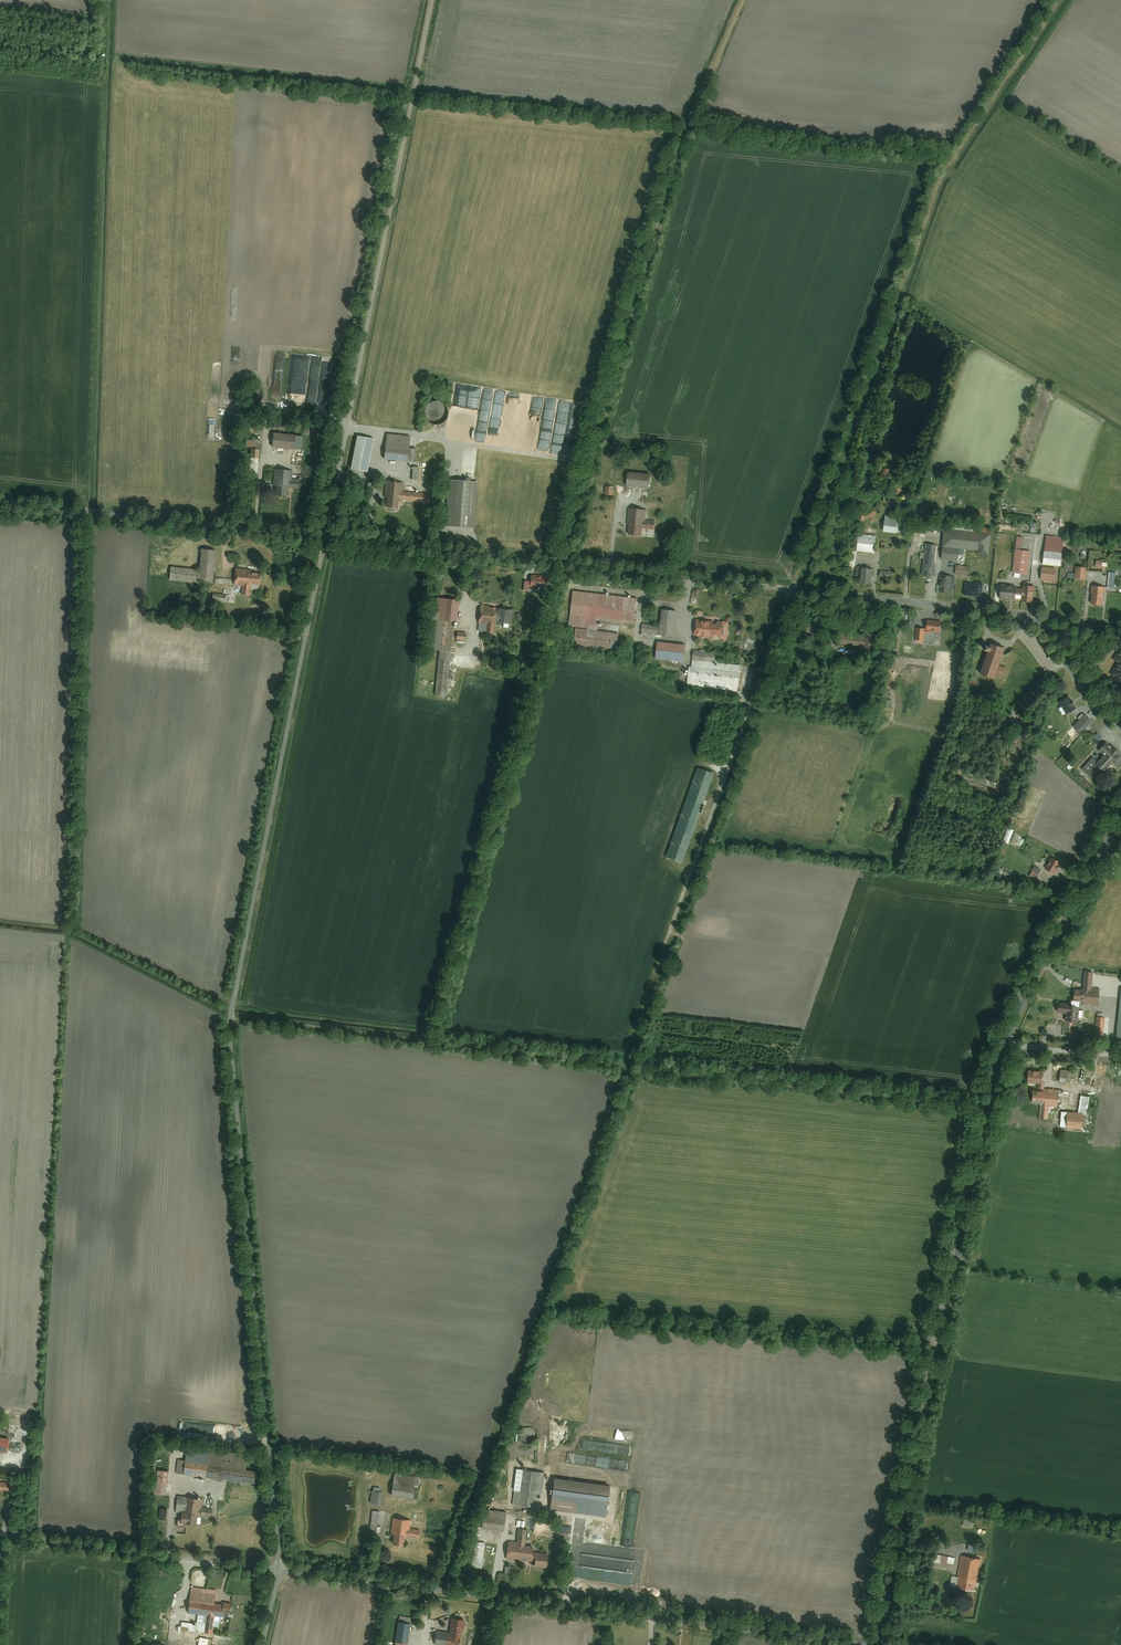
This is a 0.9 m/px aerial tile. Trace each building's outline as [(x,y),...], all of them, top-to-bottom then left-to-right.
[(314,370),(310,369),(306,401),(315,402),(316,398),(314,398),(314,394),(317,395),(321,366),(315,366),(314,370)] [(427,404),(428,421),(446,420),(445,403),(427,404)] [(296,433),(274,431),(272,446),(302,449),(303,435),(296,434),(296,433)] [(388,433),(385,458),(405,461),(408,436),(388,433)] [(351,464),(366,467),(371,438),(356,435),(351,464)] [(251,446),(251,448),(260,449),(261,439),(253,438),(253,441),(247,440),(247,445),(251,446)] [(260,449),(251,448),(251,457),(259,458),(260,449)] [(292,470),(275,468),(273,484),(276,485),(275,494),(287,495),(288,488),(291,488),(291,487),(301,488),(302,479),(292,478),(292,470)] [(650,474),(627,471),(626,486),(648,488),(650,474)] [(476,484),(448,481),(443,521),(471,525),(476,484)] [(404,484),(388,482),(385,507),(401,509),(404,484)] [(613,495),(614,486),(606,485),(605,495),(613,495)] [(627,534),(642,536),(642,528),(654,530),(655,521),(645,520),(646,509),(630,508),(627,534)] [(875,521),(875,511),(856,510),(856,521),(875,521)] [(882,531),(895,533),(898,517),(885,514),(882,531)] [(1059,531),(1060,524),(1052,523),(1051,530),(1059,531)] [(990,534),(944,530),(942,547),(959,548),(966,549),(977,550),(977,554),(988,555),(990,534)] [(857,551),(875,552),(876,535),(858,533),(857,551)] [(1064,537),(1046,535),(1043,564),(1061,566),(1064,537)] [(925,544),(922,575),(933,576),(936,545),(925,544)] [(213,583),(217,549),(201,547),(199,569),(171,566),(170,579),(213,583)] [(957,561),(959,548),(942,547),(941,559),(957,561)] [(964,566),(966,549),(959,548),(957,561),(957,565),(964,566)] [(855,566),(857,551),(851,550),(848,565),(855,566)] [(1015,550),(1012,572),(1027,574),(1030,551),(1021,550),(1015,550)] [(957,565),(956,565),(955,574),(968,576),(969,567),(964,566),(957,565)] [(1075,573),(1075,578),(1085,579),(1087,567),(1076,566),(1075,573)] [(252,569),(236,567),(234,585),(242,586),(241,594),(250,595),(250,588),(260,589),(261,574),(257,574),(257,572),(252,571),(252,569)] [(871,585),(873,568),(856,567),(855,576),(860,576),(860,584),(871,585)] [(1056,568),(1042,567),(1041,579),(1055,581),(1056,568)] [(1109,572),(1108,587),(1114,588),(1116,573),(1109,572)] [(952,576),(941,575),(939,591),(950,593),(950,588),(954,589),(955,578),(952,577),(952,576)] [(976,583),(965,582),(964,595),(981,597),(983,583),(976,582),(976,583)] [(1016,588),(1016,586),(1001,585),(999,598),(1015,600),(1016,588)] [(1035,586),(1023,585),(1023,589),(1016,588),(1015,600),(1033,602),(1035,586)] [(1105,587),(1092,585),(1091,594),(1092,594),(1091,604),(1102,605),(1103,595),(1104,595),(1105,587)] [(637,599),(571,591),(567,630),(573,631),(571,646),(618,652),(620,633),(597,630),(598,622),(634,626),(637,599)] [(225,602),(226,594),(213,593),(212,601),(225,602)] [(459,599),(437,597),(434,618),(434,619),(454,621),(456,621),(459,599)] [(512,609),(479,606),(477,632),(494,633),(495,622),(511,624),(512,609)] [(673,636),(676,610),(661,609),(659,625),(642,623),(641,633),(673,636)] [(435,694),(446,695),(454,621),(434,619),(434,618),(432,618),(428,648),(440,649),(435,694)] [(721,621),(695,618),(693,636),(720,638),(723,640),(727,641),(729,621),(721,620),(721,621)] [(942,620),(926,619),(925,630),(941,631),(942,620)] [(821,622),(804,621),(803,632),(820,633),(821,622)] [(466,632),(457,631),(456,640),(465,641),(466,632)] [(862,644),(863,636),(840,633),(839,642),(862,644)] [(872,634),(864,633),(863,636),(862,644),(862,648),(871,649),(872,634)] [(683,662),(685,644),(657,641),(655,659),(683,662)] [(990,647),(985,645),(983,653),(987,654),(981,675),(994,679),(996,674),(1003,676),(1005,669),(999,667),(1004,648),(991,644),(990,647)] [(737,691),(740,665),(718,663),(719,653),(693,650),(691,667),(689,666),(687,685),(737,691)] [(1109,678),(1120,685),(1120,658),(1109,678)] [(753,689),(755,667),(744,666),(742,688),(753,689)] [(1068,697),(1060,701),(1067,715),(1075,711),(1068,697)] [(1083,712),(1072,724),(1082,734),(1093,722),(1083,712)] [(1108,741),(1101,749),(1106,754),(1113,760),(1119,766),(1120,763),(1120,753),(1108,741)] [(1113,760),(1106,754),(1097,764),(1104,770),(1113,760)] [(700,766),(667,858),(682,864),(715,772),(700,766)] [(1008,829),(1004,841),(1010,843),(1014,830),(1008,829)] [(1052,856),(1045,868),(1055,874),(1062,862),(1052,856)] [(1040,868),(1035,865),(1030,874),(1036,877),(1040,868)] [(1083,988),(1091,989),(1093,972),(1084,971),(1083,988)] [(1083,988),(1075,987),(1073,1004),(1098,1006),(1100,989),(1091,989),(1083,988)] [(1065,1021),(1077,1022),(1079,1007),(1067,1005),(1065,1021)] [(1097,1016),(1094,1035),(1103,1036),(1105,1017),(1097,1016)] [(1044,1071),(1028,1070),(1027,1083),(1043,1084),(1044,1071)] [(1059,1092),(1033,1090),(1032,1104),(1041,1105),(1049,1105),(1056,1106),(1057,1106),(1059,1092)] [(1048,1119),(1049,1105),(1041,1105),(1040,1119),(1048,1119)] [(1083,1114),(1067,1112),(1066,1127),(1081,1129),(1083,1114)] [(255,1468),(245,1467),(247,1453),(187,1445),(183,1472),(253,1482),(255,1468)] [(496,1477),(502,1479),(511,1457),(506,1454),(496,1477)] [(165,1494),(168,1469),(154,1467),(151,1492),(165,1494)] [(516,1471),(511,1506),(538,1509),(542,1475),(516,1471)] [(394,1472),(390,1494),(413,1497),(416,1476),(394,1472)] [(554,1480),(550,1511),(606,1519),(610,1488),(554,1480)] [(14,1494),(16,1484),(0,1482),(0,1492),(14,1494)] [(373,1486),(371,1502),(380,1504),(382,1491),(380,1491),(380,1487),(373,1486)] [(204,1498),(177,1495),(175,1511),(179,1511),(178,1518),(176,1519),(176,1524),(178,1527),(183,1527),(184,1525),(202,1527),(204,1517),(212,1518),(213,1508),(203,1506),(204,1498)] [(379,1510),(371,1509),(368,1530),(380,1532),(381,1526),(377,1525),(379,1510)] [(485,1511),(483,1531),(503,1533),(505,1513),(485,1511)] [(404,1544),(405,1536),(419,1538),(420,1529),(409,1527),(411,1519),(393,1517),(389,1542),(404,1544)] [(509,1542),(507,1560),(534,1563),(534,1568),(545,1569),(547,1555),(533,1554),(533,1547),(525,1547),(527,1530),(518,1529),(516,1543),(509,1542)] [(473,1543),(471,1569),(482,1570),(485,1544),(473,1543)] [(934,1560),(954,1564),(955,1557),(935,1553),(934,1560)] [(952,1577),(950,1588),(975,1592),(981,1559),(961,1556),(957,1578),(952,1577)] [(216,1590),(191,1586),(188,1612),(198,1613),(196,1631),(213,1633),(214,1625),(219,1626),(219,1621),(223,1621),(223,1616),(230,1616),(232,1602),(224,1601),(224,1603),(215,1602),(216,1590)] [(463,1619),(452,1617),(450,1635),(460,1636),(463,1619)] [(410,1622),(398,1621),(395,1641),(407,1642),(410,1622)] [(447,1631),(436,1630),(434,1643),(441,1644),(445,1644),(447,1634),(447,1631)] [(460,1636),(450,1635),(447,1634),(445,1644),(447,1644),(459,1644),(460,1636)]
